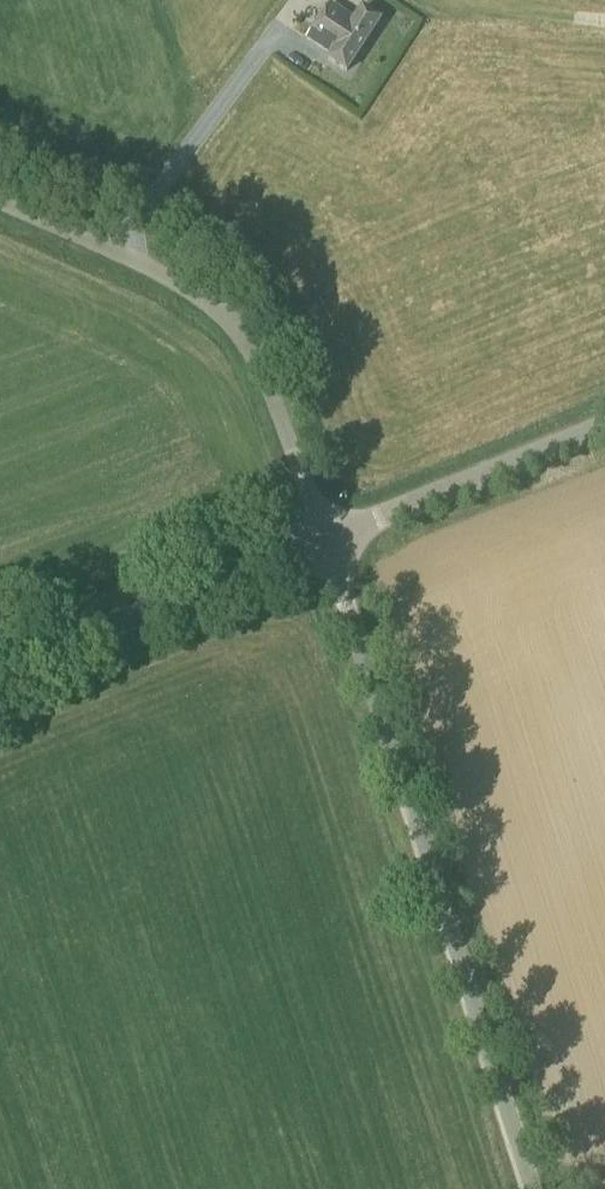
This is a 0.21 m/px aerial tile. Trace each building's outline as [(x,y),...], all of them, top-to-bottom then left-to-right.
[(362,9),(355,21),(329,5),(307,39),(332,56),(329,60),(346,71),(379,20),(362,9)]
